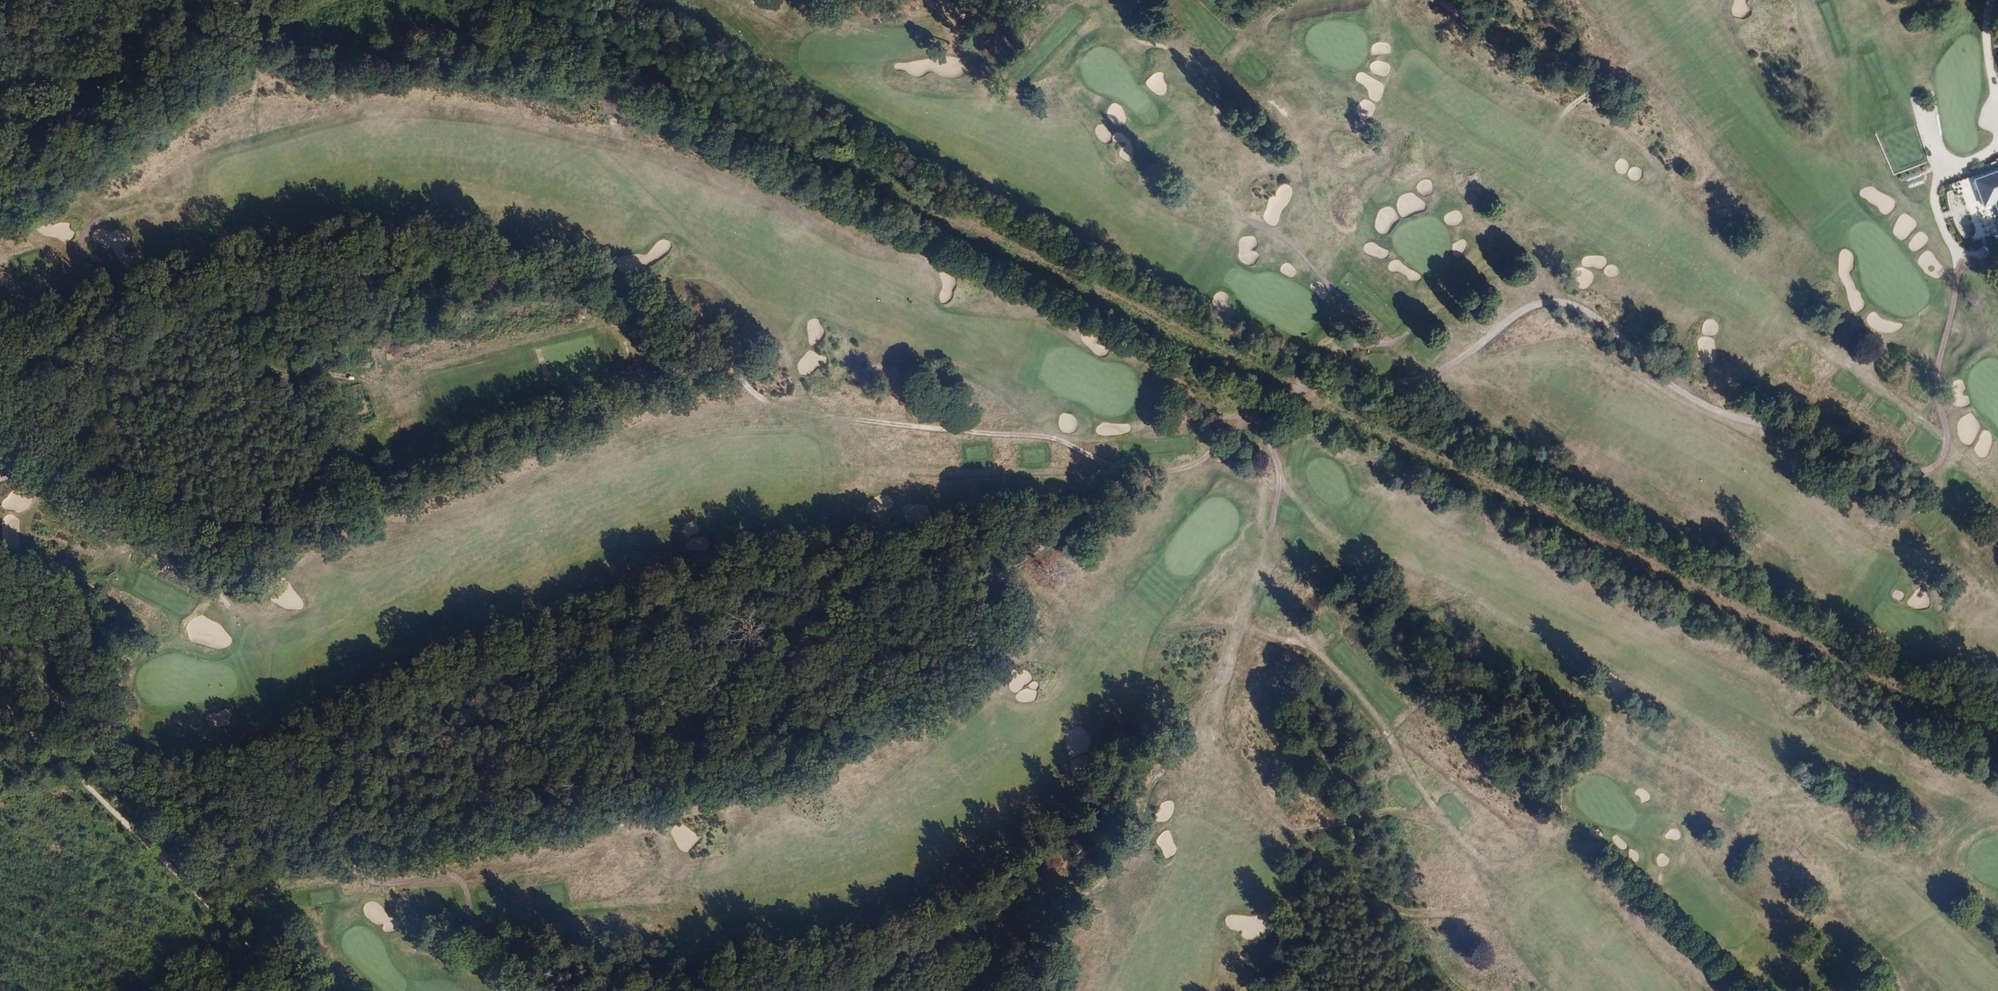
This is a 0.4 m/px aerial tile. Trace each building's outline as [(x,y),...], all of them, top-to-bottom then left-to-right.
[(1117,125),(1127,119),(1116,102),(1106,109),(1117,125)] [(1988,172),(1991,181),(1962,191),(1971,215),(1984,210),(1996,240),(1997,240),(1997,168),(1988,172)] [(1286,278),(1296,275),(1292,263),(1282,266),(1286,278)] [(1317,282),(1311,287),(1323,299),(1328,294),(1317,282)] [(887,493),(868,502),(873,514),(893,506),(887,493)] [(905,521),(927,521),(927,506),(906,506),(905,521)] [(4,515),(3,546),(19,547),(20,516),(4,515)] [(696,523),(684,526),(686,535),(698,532),(696,523)] [(707,537),(687,537),(687,550),(707,550),(707,537)] [(1063,732),(1071,756),(1091,750),(1084,726),(1063,732)] [(1165,858),(1178,852),(1168,830),(1155,836),(1165,858)]
